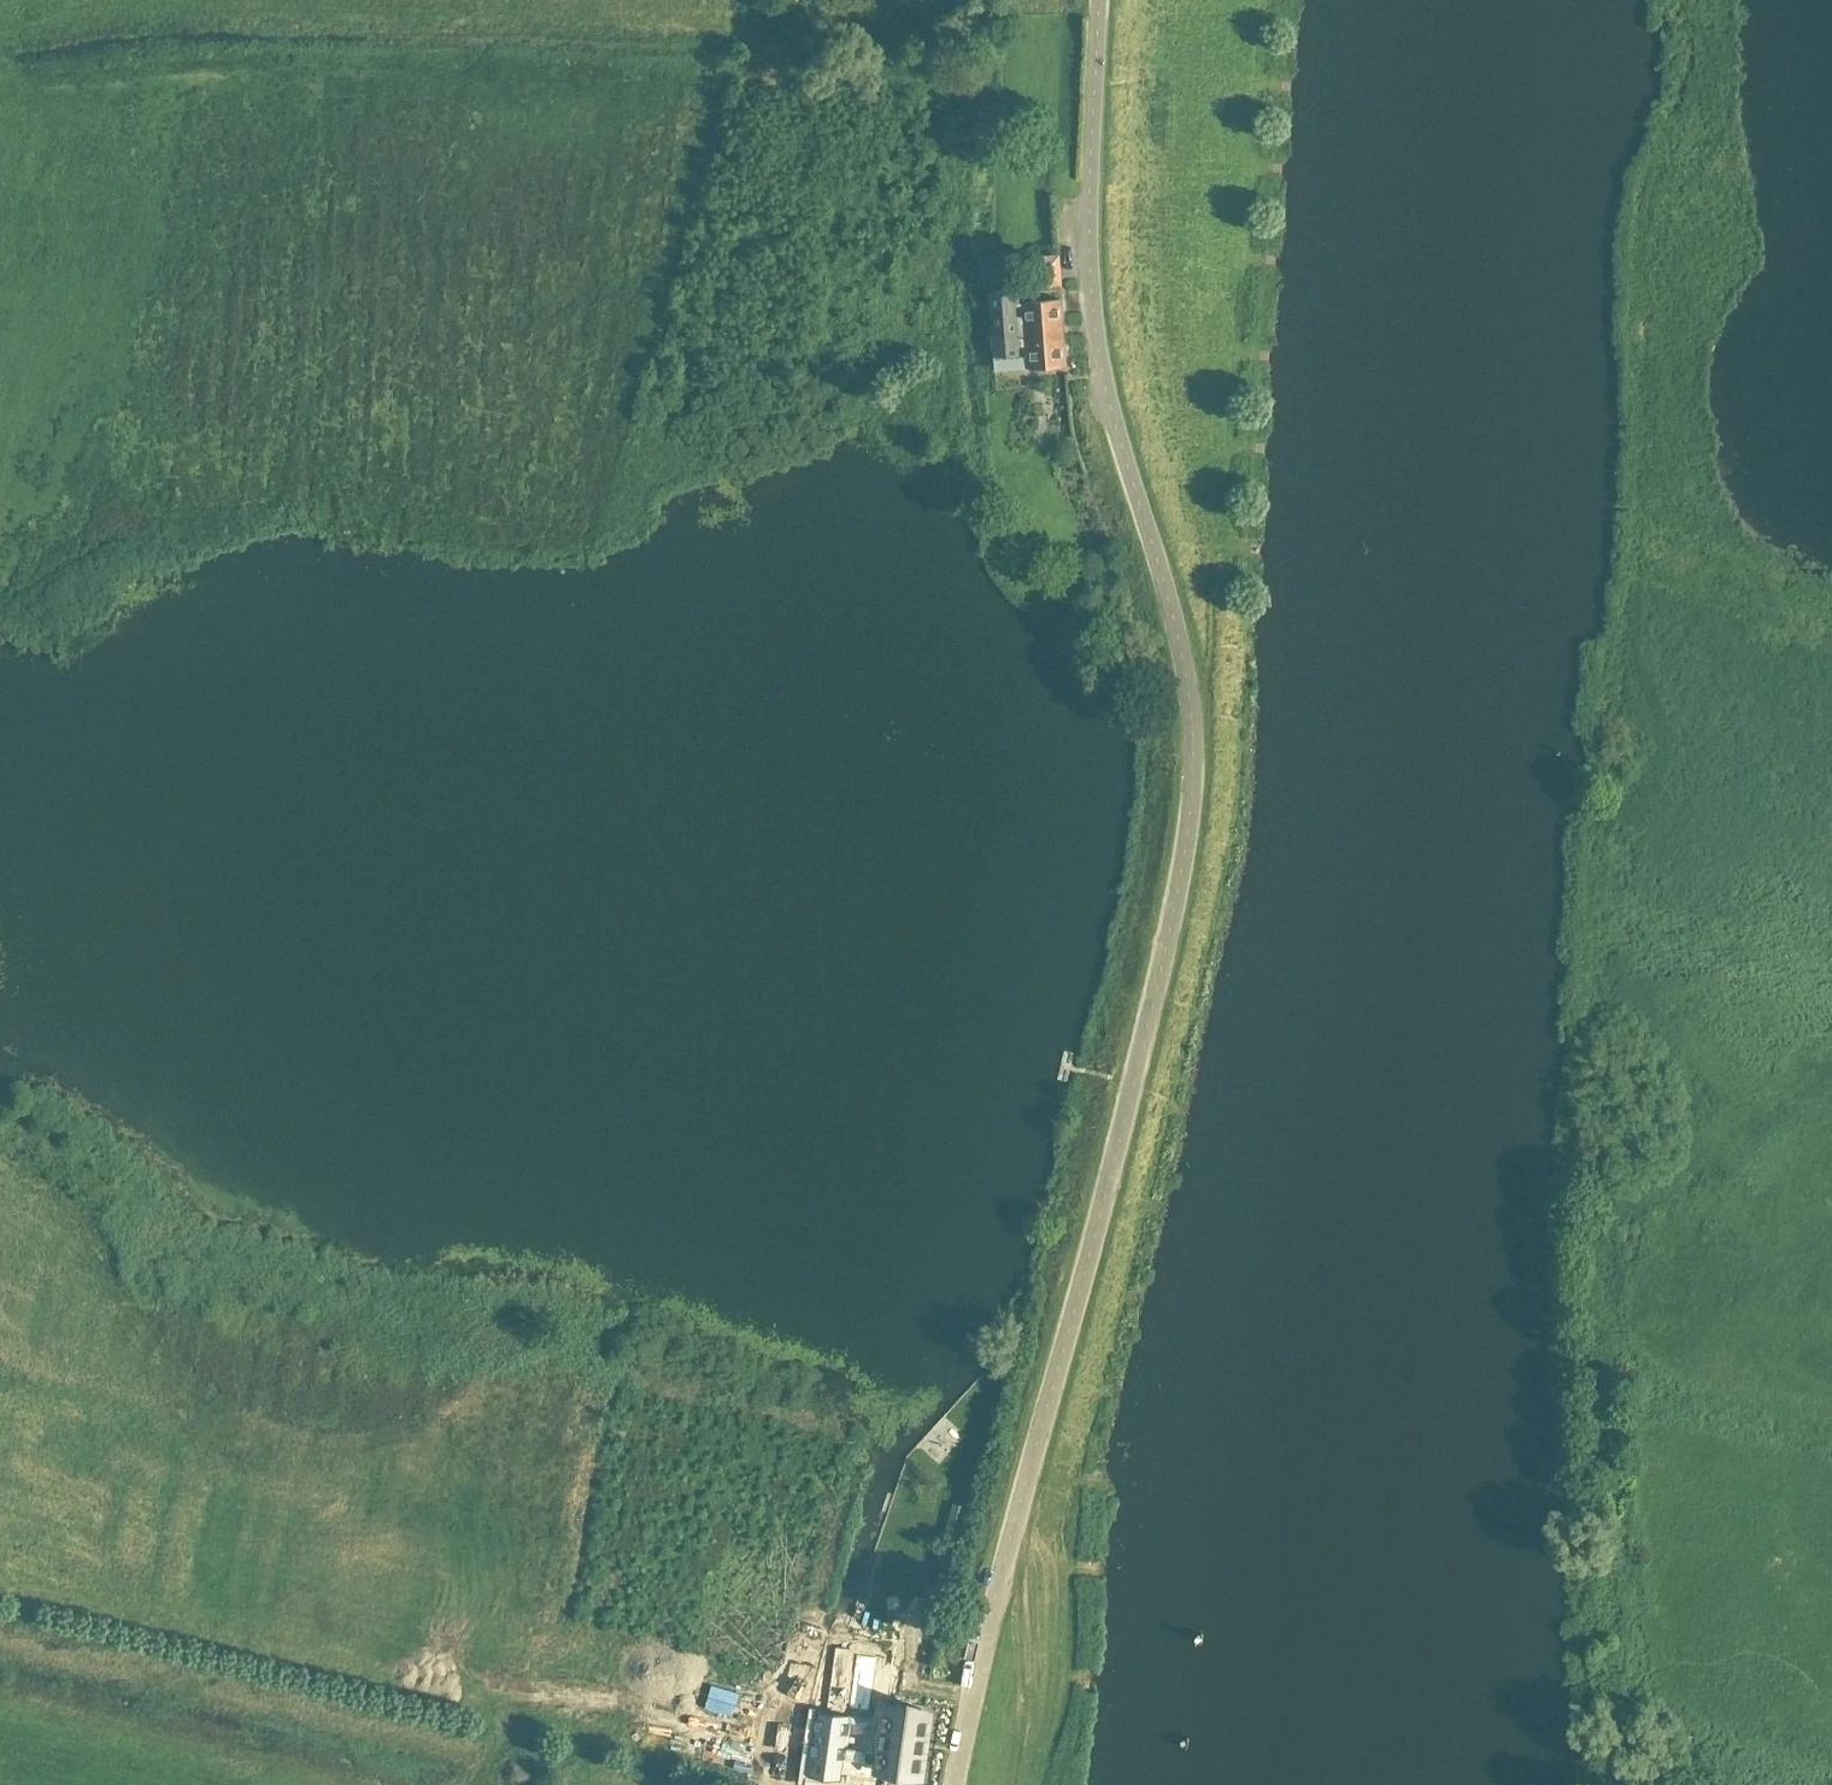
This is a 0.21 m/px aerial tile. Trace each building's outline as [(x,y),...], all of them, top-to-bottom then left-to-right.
[(1059,283),(1057,256),(1028,258),(1031,286),(1059,283)] [(1021,349),(1016,291),(988,293),(993,352),(1021,349)] [(1066,365),(1061,299),(1024,302),(1029,368),(1064,365),(1066,365)] [(818,1711),(809,1777),(840,1781),(841,1774),(874,1779),(875,1771),(920,1777),(929,1715),(883,1708),(881,1728),(875,1727),(876,1722),(849,1718),(849,1715),(818,1711)]
